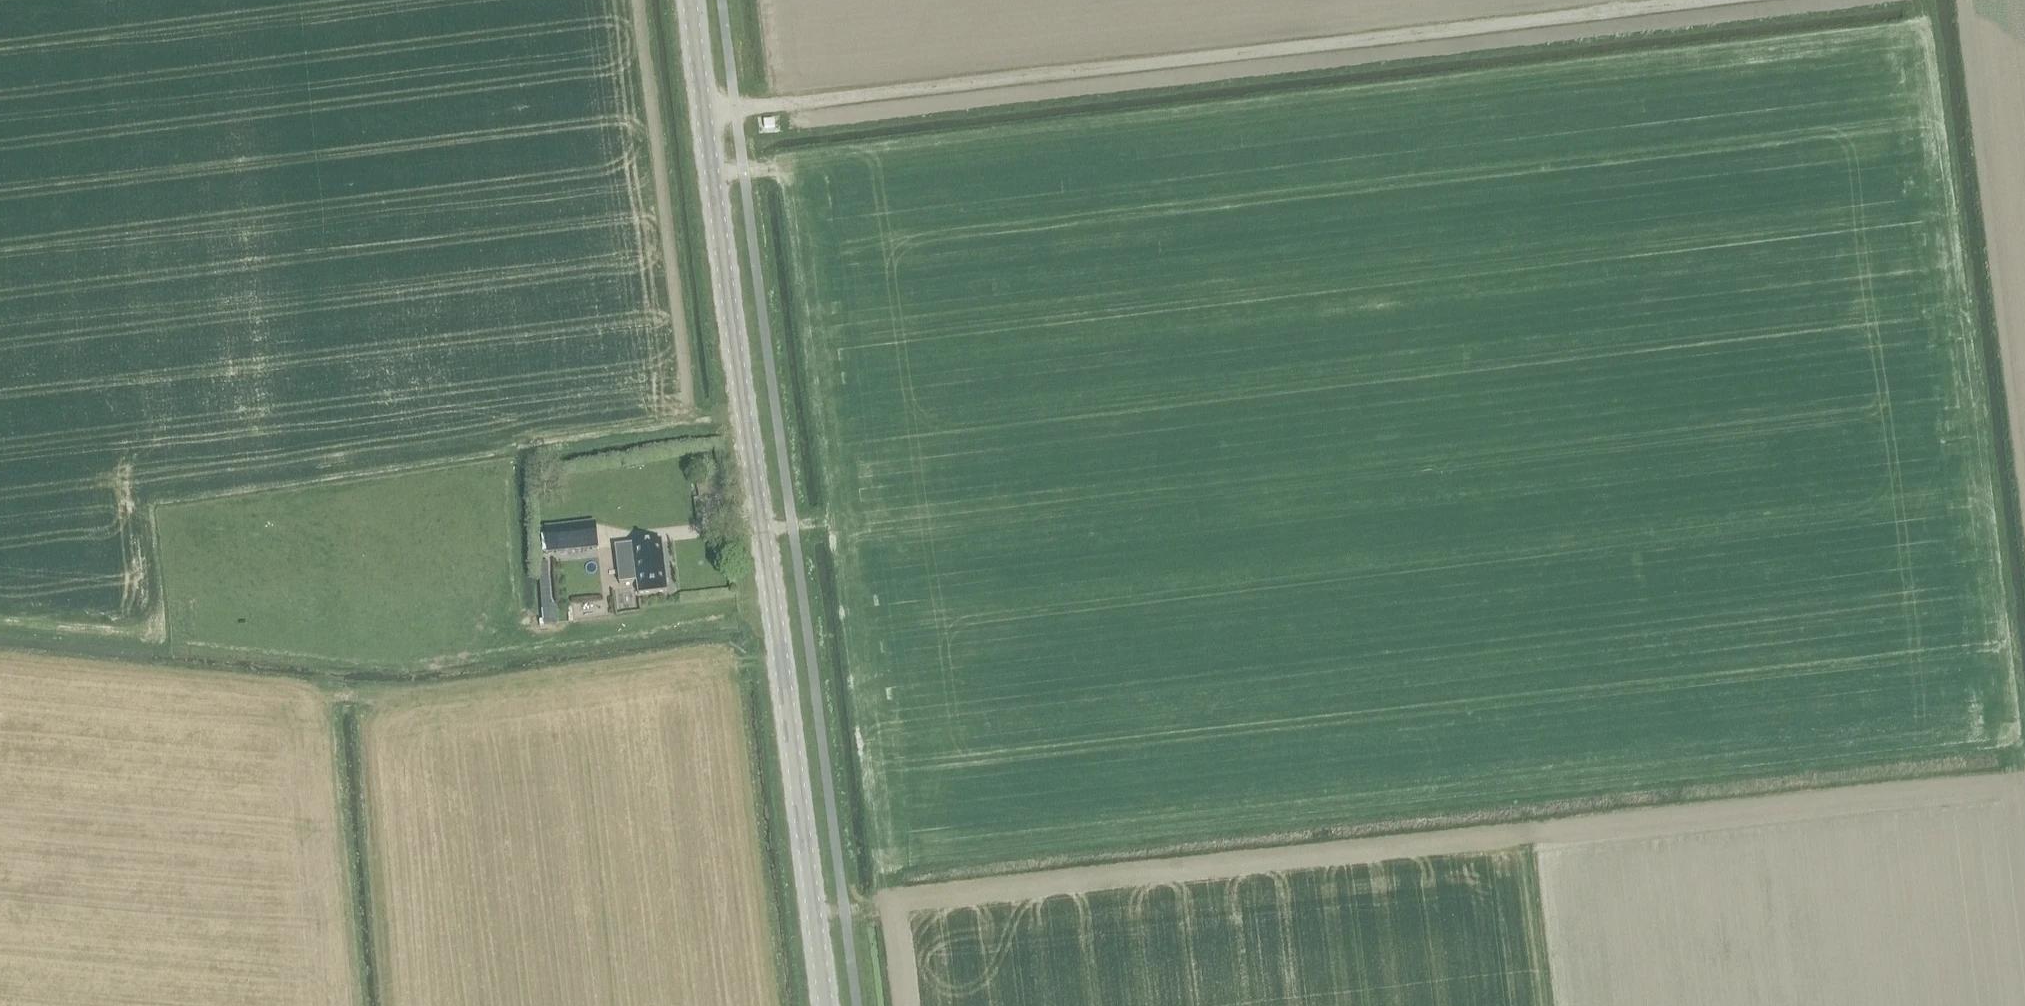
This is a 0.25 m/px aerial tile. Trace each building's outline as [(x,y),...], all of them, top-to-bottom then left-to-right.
[(544,528),(548,554),(598,548),(595,521),(544,528)] [(638,594),(667,590),(661,541),(615,546),(619,584),(636,582),(638,594)]
